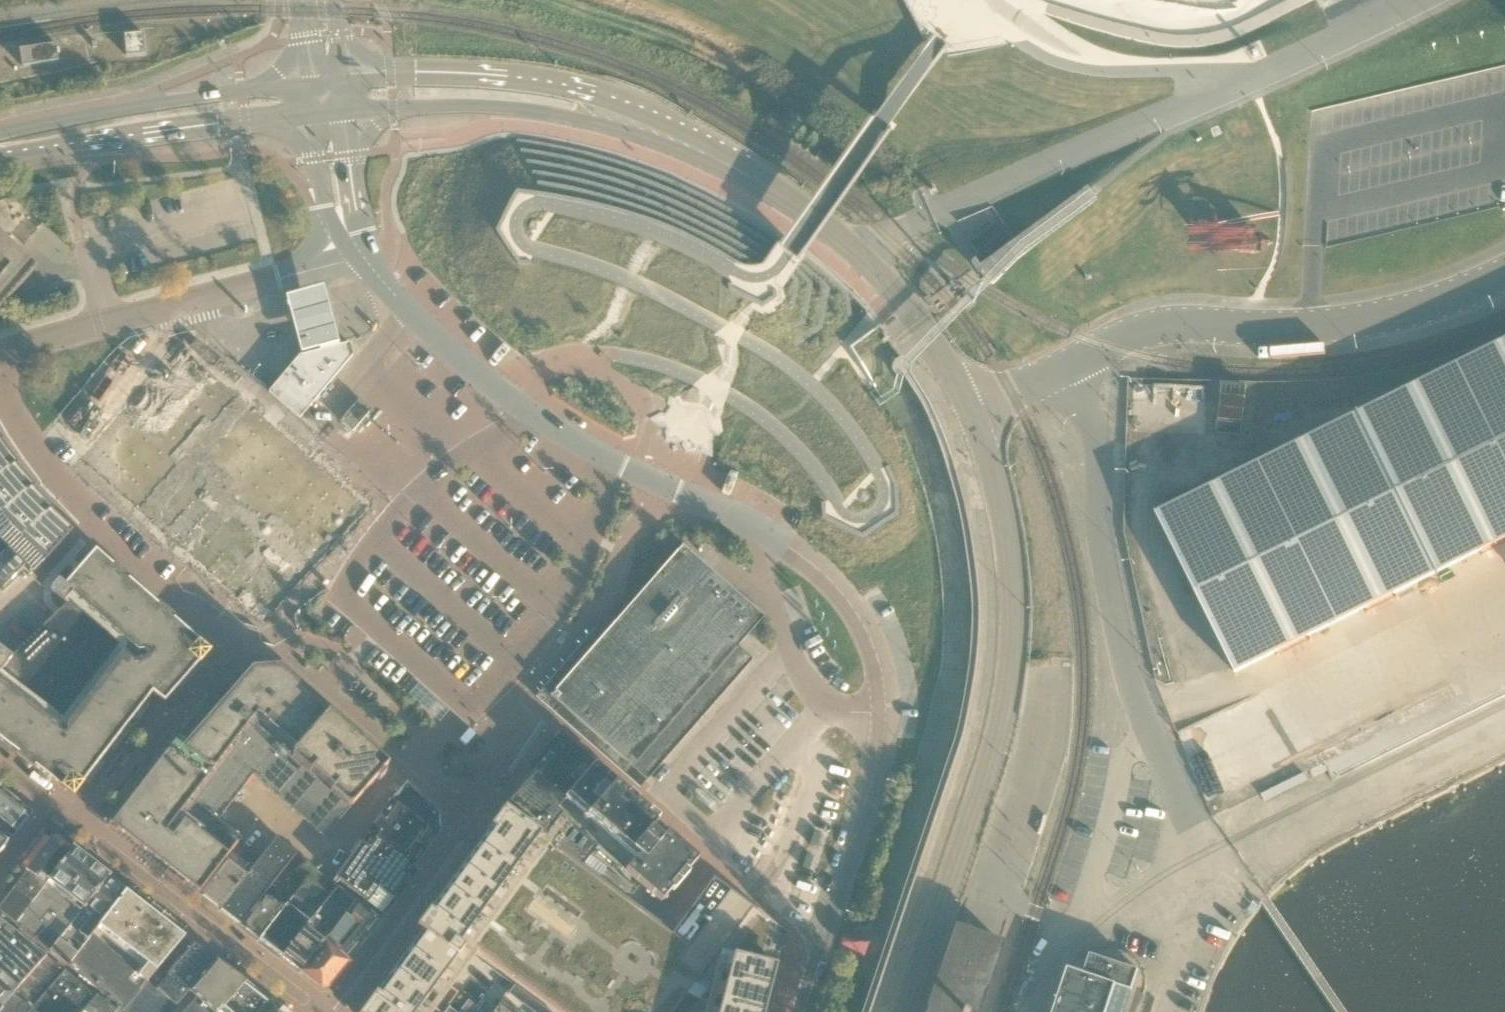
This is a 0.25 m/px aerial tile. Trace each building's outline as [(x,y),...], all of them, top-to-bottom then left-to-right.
[(142,33),(123,35),(126,56),(144,54),(142,33)] [(59,61),(56,44),(19,50),(22,67),(59,61)] [(995,224),(970,243),(981,258),(1006,239),(995,224)] [(1248,252),(1249,228),(1183,227),(1183,252),(1248,252)] [(36,270),(0,238),(0,311),(36,270)] [(866,365),(892,343),(878,326),(851,347),(866,365)] [(75,460),(270,626),(372,506),(177,340),(75,460)] [(1156,513),(1235,673),(1504,538),(1504,340),(1156,513)] [(298,419),(352,357),(350,344),(300,357),(268,393),(298,419)] [(341,421),(356,433),(374,410),(360,398),(341,421)] [(18,541),(16,543),(41,565),(41,566),(72,532),(51,513),(53,511),(33,491),(35,489),(16,467),(18,466),(1,443),(3,442),(0,438),(0,523),(18,541)] [(574,670),(551,697),(649,782),(753,661),(744,654),(738,648),(764,618),(692,555),(682,546),(601,639),(574,670)] [(60,788),(73,798),(84,784),(83,784),(152,695),(164,704),(198,665),(199,666),(210,653),(95,552),(73,577),(64,587),(58,581),(57,582),(50,590),(66,604),(11,658),(0,650),(0,742),(60,788)] [(5,588),(27,567),(18,558),(0,575),(0,582),(5,588)] [(64,587),(73,577),(64,570),(55,580),(57,582),(58,581),(64,587)] [(387,766),(279,671),(253,672),(222,708),(209,698),(111,826),(200,894),(242,839),(218,821),(253,775),(325,838),(387,766)] [(1358,752),(1408,732),(1389,684),(1363,695),(1371,715),(1347,724),(1358,752)] [(1343,737),(1323,747),(1327,757),(1348,747),(1343,737)] [(1227,796),(1303,766),(1296,747),(1220,776),(1227,796)] [(661,903),(666,897),(698,860),(571,752),(552,753),(524,785),(597,848),(661,903)] [(415,867),(441,830),(439,813),(407,783),(391,800),(368,833),(415,867)] [(524,785),(504,809),(583,867),(597,848),(524,785)] [(29,816),(28,810),(0,788),(0,826),(13,836),(29,816)] [(361,1011),(417,1011),(464,949),(459,945),(462,941),(478,953),(559,1011),(691,1011),(703,995),(707,998),(704,1011),(764,1011),(783,939),(781,938),(785,933),(713,879),(672,934),(583,867),(504,809),(415,928),(420,931),(361,1011)] [(814,832),(809,845),(816,847),(820,834),(814,832)] [(416,868),(415,867),(368,833),(336,878),(382,916),(416,868)] [(241,881),(243,883),(276,840),(268,834),(252,854),(251,853),(243,863),(233,855),(227,861),(201,895),(219,909),(241,881)] [(53,840),(29,870),(27,872),(28,872),(0,907),(0,914),(15,926),(73,850),(69,853),(53,840)] [(279,877),(296,855),(276,840),(243,883),(221,910),(241,926),(263,897),(251,888),(259,877),(261,879),(268,870),(266,869),(267,867),(279,877)] [(50,953),(108,878),(73,850),(15,926),(50,953)] [(806,855),(802,868),(809,870),(813,857),(806,855)] [(308,879),(316,870),(306,863),(298,872),(308,879)] [(338,887),(316,870),(308,879),(283,911),(260,941),(282,958),(308,925),(331,896),(338,887)] [(108,878),(50,953),(68,967),(125,893),(109,879),(108,878)] [(301,973),(328,940),(356,902),(350,896),(338,887),(331,896),(308,925),(282,958),(301,973)] [(123,1011),(157,971),(184,938),(127,891),(125,893),(68,967),(101,993),(98,997),(116,1011),(119,1008),(123,1011)] [(260,941),(283,911),(264,896),(263,897),(241,926),(260,941)] [(381,922),(356,902),(328,940),(301,973),(322,989),(330,989),(349,964),(348,963),(381,922)] [(12,996),(44,957),(0,920),(0,1009),(12,996)] [(955,924),(928,1003),(929,1003),(926,1011),(976,1011),(1001,940),(985,935),(955,924)] [(216,961),(193,943),(167,975),(168,976),(166,979),(157,971),(123,1011),(124,1011),(171,1011),(216,961)] [(1138,967),(1089,951),(1084,967),(1068,962),(1051,1011),(1106,1011),(1115,985),(1132,990),(1138,967)] [(0,1009),(0,1011),(30,1011),(66,971),(65,970),(44,957),(12,996),(0,1009)] [(246,983),(216,961),(171,1011),(221,1011),(246,983)] [(30,1011),(80,1011),(94,996),(66,971),(30,1011)] [(269,1001),(246,983),(221,1011),(260,1011),(269,1001)] [(1115,985),(1106,1011),(1124,1011),(1132,990),(1115,985)] [(521,1004),(532,1011),(534,1011),(540,1004),(527,995),(521,1004)] [(116,1011),(98,997),(96,996),(85,1010),(83,1011),(115,1011),(116,1011)] [(482,1011),(469,1001),(461,1011),(482,1011)] [(494,1011),(515,1011),(501,1001),(494,1011)] [(271,1002),(263,1011),(283,1011),(271,1002)]
